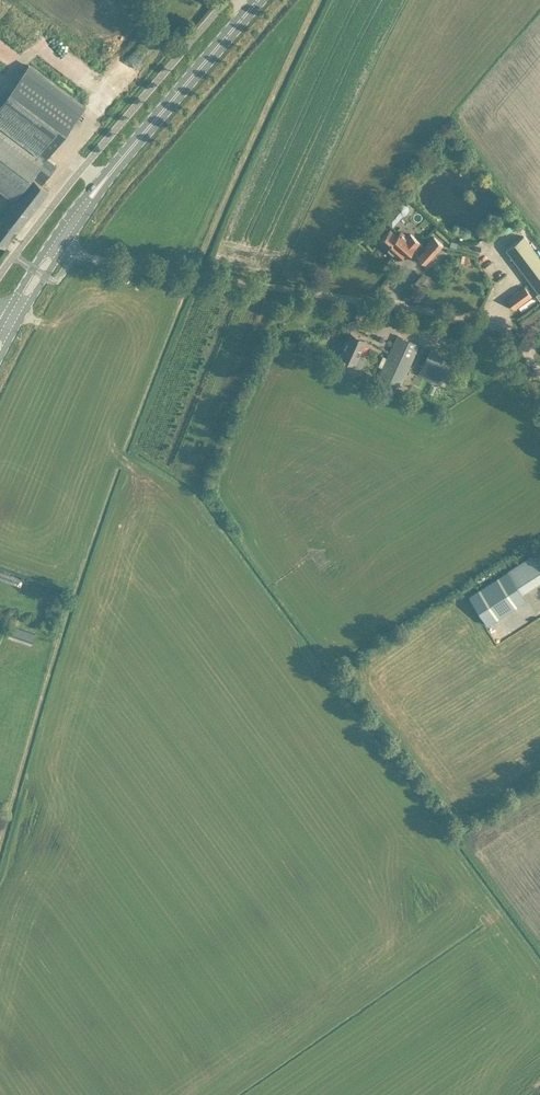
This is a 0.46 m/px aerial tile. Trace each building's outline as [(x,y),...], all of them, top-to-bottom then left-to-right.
[(85,107),(29,65),(0,104),(0,121),(47,157),(85,107)] [(57,165),(47,157),(0,121),(0,188),(15,200),(0,219),(0,244),(5,247),(49,190),(42,184),(57,165)] [(402,255),(405,257),(412,249),(418,254),(425,246),(420,241),(410,232),(408,235),(401,229),(398,232),(397,234),(390,229),(380,241),(393,253),(392,255),(397,260),(402,255)] [(494,245),(504,236),(498,229),(488,238),(494,245)] [(417,256),(426,264),(443,244),(434,236),(425,246),(418,254),(417,256)] [(523,236),(506,249),(538,292),(535,293),(539,300),(539,258),(523,236)] [(494,253),(482,261),(494,280),(506,272),(494,253)] [(431,287),(435,280),(423,273),(419,279),(431,287)] [(507,299),(514,309),(532,296),(524,286),(507,299)] [(340,357),(350,361),(348,365),(348,364),(346,367),(358,373),(362,364),(361,364),(361,365),(356,363),(366,340),(351,333),(340,357)] [(379,375),(401,385),(419,345),(398,335),(379,375)] [(455,355),(431,345),(419,373),(444,383),(455,355)] [(469,596),(488,624),(526,599),(522,593),(539,581),(539,572),(539,556),(537,552),(508,571),(469,596)] [(8,575),(6,581),(20,585),(22,580),(8,575)] [(7,632),(13,635),(16,627),(10,625),(7,632)] [(21,636),(31,640),(34,634),(23,630),(21,636)]
